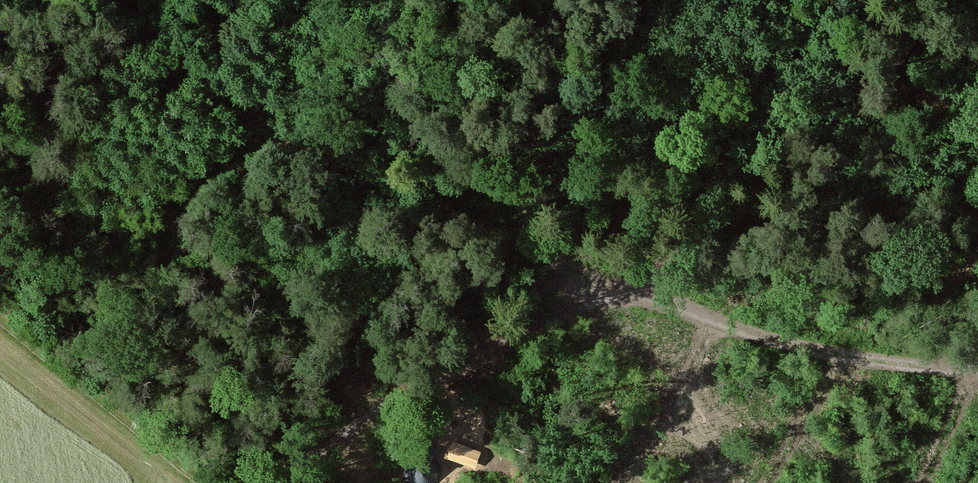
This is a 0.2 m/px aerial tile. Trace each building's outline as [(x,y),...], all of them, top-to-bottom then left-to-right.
[(480,452),(450,442),(445,458),(475,467),(480,452)] [(438,467),(435,463),(431,460),(426,458),(421,457),(415,459),(411,462),(408,466),(406,472),(406,477),(408,482),(409,482),(436,482),(438,478),(439,473),(438,467)]
